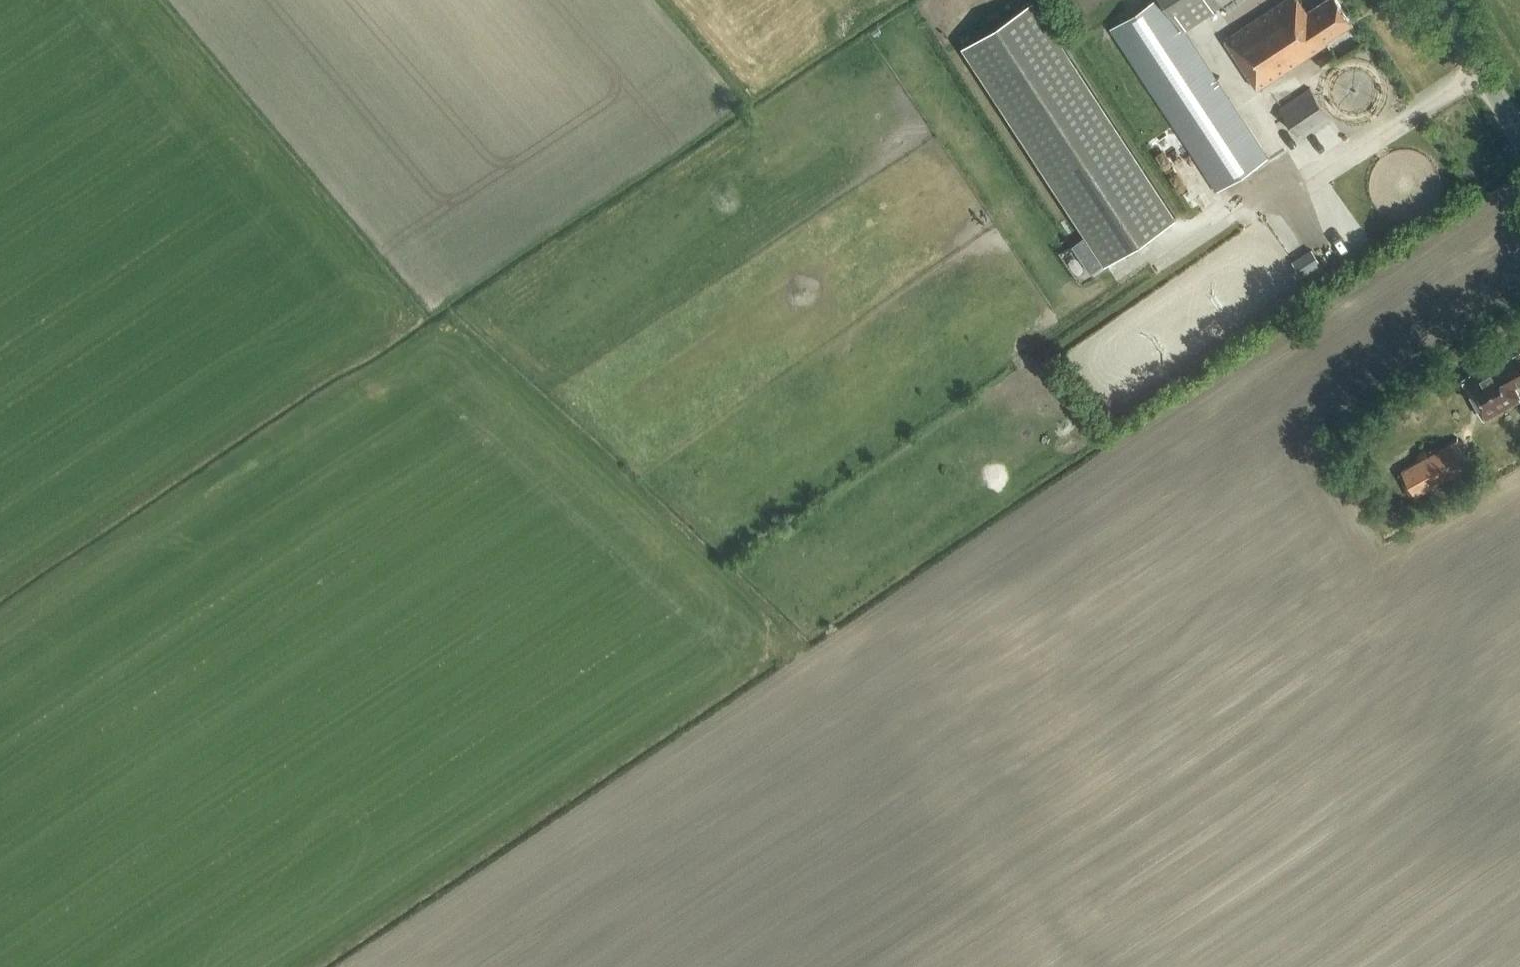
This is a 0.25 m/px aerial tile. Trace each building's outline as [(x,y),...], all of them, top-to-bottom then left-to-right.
[(961,46),(1085,236),(1103,263),(1104,265),(1177,217),(1035,0),(1032,0),(961,46)] [(1233,106),(1182,28),(1225,0),(1153,0),(1111,27),(1216,189),(1267,157),(1233,106)] [(1337,0),(1325,0),(1308,11),(1300,0),(1283,0),(1225,38),(1258,88),(1327,42),(1326,40),(1352,23),(1337,0)] [(1323,69),(1339,60),(1332,49),(1317,59),(1323,69)] [(1309,87),(1280,108),(1300,137),(1329,116),(1309,87)] [(1085,236),(1072,244),(1090,271),(1103,263),(1085,236)] [(1301,275),(1321,262),(1312,249),(1292,262),(1301,275)] [(1519,400),(1519,393),(1516,385),(1519,383),(1519,350),(1502,360),(1500,357),(1461,379),(1484,420),(1519,400)] [(1402,471),(1415,495),(1470,466),(1457,442),(1402,471)]
